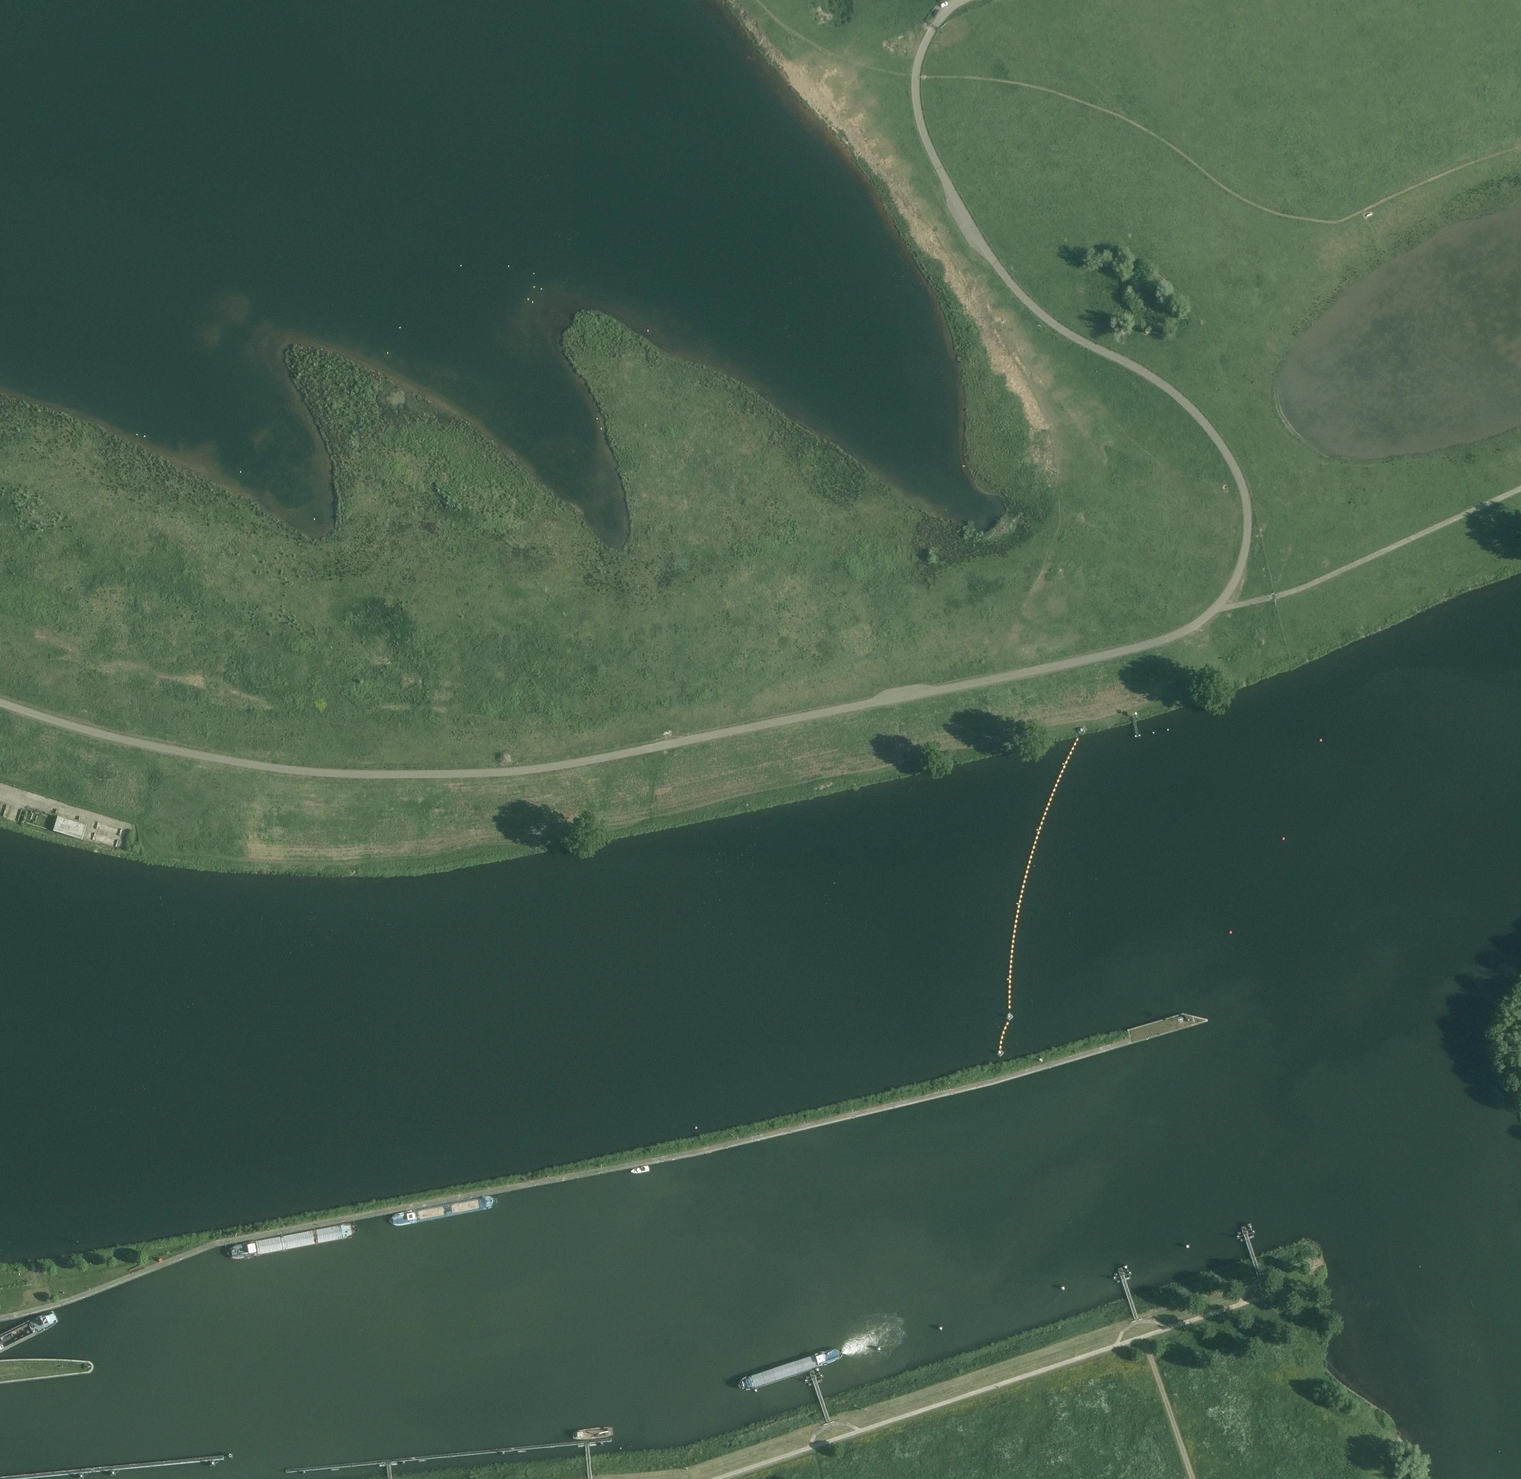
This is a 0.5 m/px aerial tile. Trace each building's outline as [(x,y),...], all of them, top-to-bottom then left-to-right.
[(24,810),(0,802),(0,813),(20,820),(24,810)] [(57,817),(53,832),(81,841),(86,826),(57,817)] [(91,821),(89,828),(131,838),(132,831),(91,821)]
